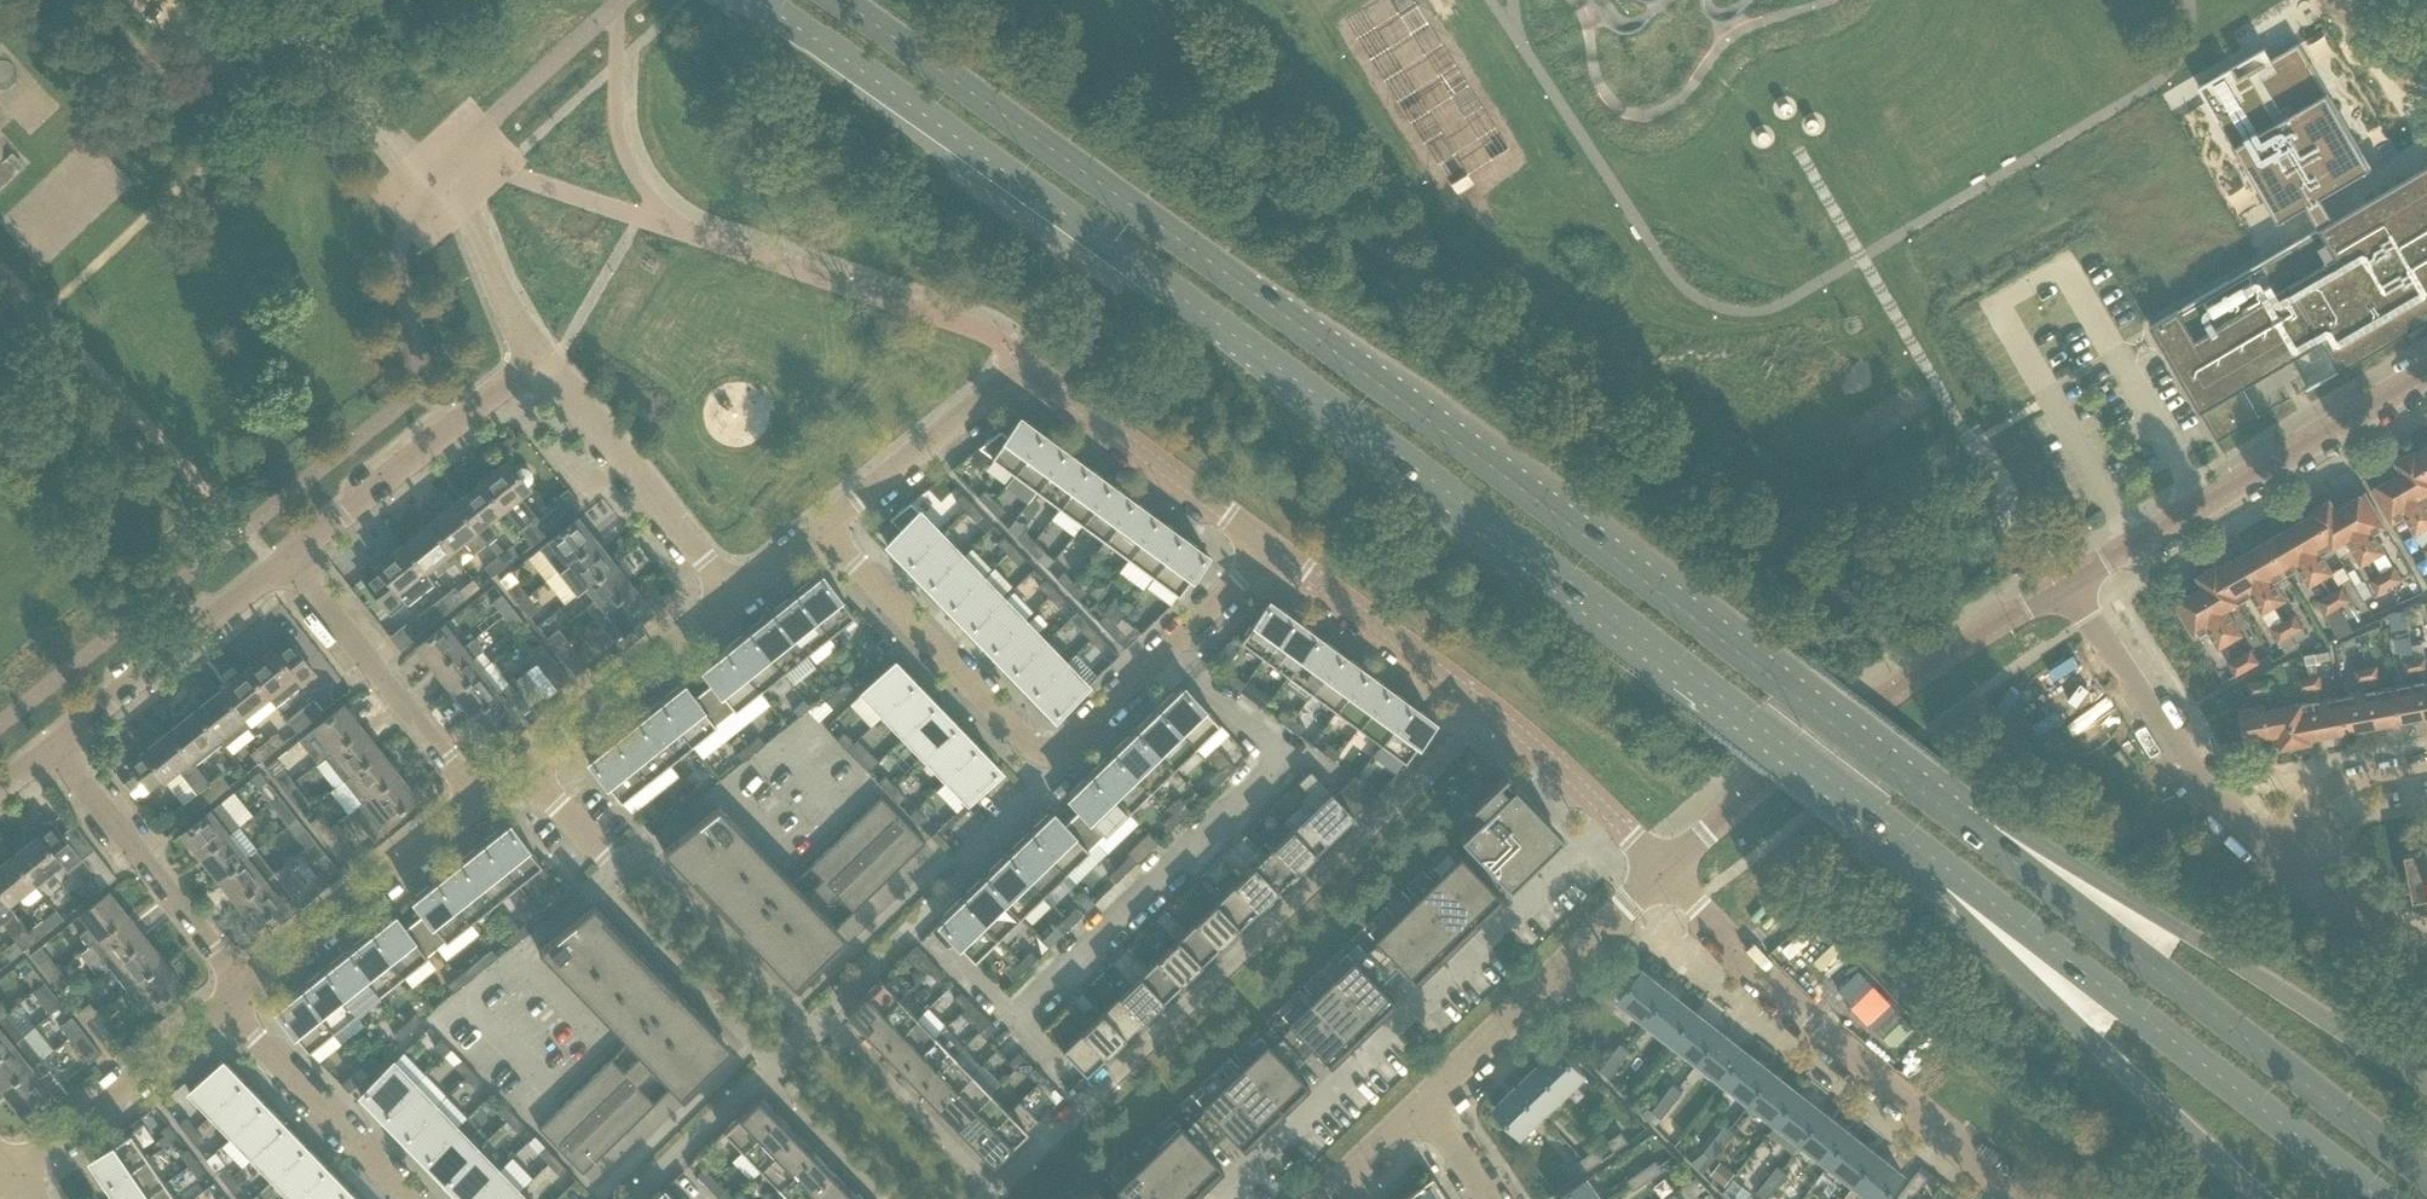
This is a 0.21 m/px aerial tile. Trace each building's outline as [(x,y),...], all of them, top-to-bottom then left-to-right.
[(1792,121),(1795,118),(1798,114),(1798,110),(1798,106),(1796,102),(1793,99),(1789,97),(1784,96),(1780,97),(1776,99),(1773,103),(1771,107),(1771,112),(1772,116),(1775,120),(1779,122),(1784,124),(1788,123),(1792,121)] [(1820,137),(1824,134),(1826,130),(1827,125),(1826,121),(1824,117),(1821,114),(1817,112),(1812,111),(1808,112),(1804,114),(1801,118),(1799,122),(1799,127),(1801,131),(1804,135),(1807,138),(1812,139),(1816,138),(1820,137)] [(1771,149),(1774,146),(1776,142),(1777,138),(1777,133),(1775,129),(1771,126),(1767,124),(1763,124),(1758,125),(1755,127),(1752,130),(1750,135),(1750,139),(1751,144),(1754,148),(1758,150),(1762,151),(1767,151),(1771,149)] [(2282,249),(2150,326),(2151,326),(2218,442),(2260,417),(2259,417),(2243,388),(2294,358),(2324,341),(2340,369),(2339,369),(2340,370),(2401,335),(2393,321),(2426,301),(2426,183),(2366,219),(2341,233),(2334,219),(2286,247),(2285,247),(2282,249)] [(2270,222),(2271,222),(2291,210),(2283,196),(2282,196),(2262,208),(2270,222)] [(1000,431),(979,448),(1014,474),(1044,434),(1041,431),(1040,433),(1034,429),(1035,427),(1021,416),(1007,436),(1000,431)] [(1044,434),(1014,474),(1037,491),(1067,450),(1064,448),(1063,450),(1057,445),(1058,444),(1044,434)] [(2414,451),(2426,473),(2426,447),(2418,453),(2415,449),(2414,451)] [(1067,450),(1037,491),(1060,507),(1089,467),(1086,465),(1085,466),(1079,462),(1081,460),(1067,450)] [(2396,475),(2426,528),(2426,498),(2426,496),(2426,495),(2426,473),(2414,451),(2395,461),(2401,471),(2396,475)] [(482,481),(481,481),(503,508),(502,508),(519,530),(530,520),(543,536),(566,517),(556,505),(539,519),(519,494),(527,488),(528,489),(529,489),(527,486),(529,485),(532,481),(532,476),(530,471),(526,468),(521,468),(515,471),(506,460),(505,461),(507,463),(483,482),(482,481)] [(1089,467),(1060,507),(1082,524),(1112,483),(1109,481),(1108,483),(1102,479),(1103,477),(1089,467)] [(2372,489),(2384,510),(2393,525),(2405,518),(2416,536),(2423,548),(2426,546),(2426,528),(2396,475),(2372,489)] [(456,501),(455,502),(487,541),(486,542),(498,556),(504,552),(492,537),(498,532),(488,520),(502,508),(503,508),(481,481),(481,482),(482,483),(457,503),(456,501)] [(1112,483),(1082,524),(1105,541),(1135,500),(1132,498),(1130,499),(1125,495),(1126,494),(1112,483)] [(995,501),(985,490),(978,497),(988,508),(995,501)] [(972,504),(962,493),(955,500),(965,511),(972,504)] [(2365,493),(2341,507),(2372,560),(2374,559),(2382,573),(2394,565),(2386,552),(2376,534),(2386,529),(2377,514),(2365,493)] [(1135,500),(1105,541),(1129,559),(1159,518),(1156,516),(1154,517),(1149,513),(1150,511),(1135,500)] [(2330,500),(2311,511),(2313,514),(2334,549),(2346,542),(2360,567),(2372,560),(2341,507),(2336,510),(2330,500)] [(998,518),(1005,511),(995,501),(988,508),(998,518)] [(430,522),(429,522),(451,549),(464,538),(474,551),(486,542),(487,541),(455,502),(456,504),(431,524),(430,522)] [(886,544),(908,566),(941,534),(910,502),(890,519),(900,530),(886,544)] [(982,514),(972,504),(965,511),(975,521),(982,514)] [(2307,517),(2289,528),(2320,580),(2332,573),(2322,556),(2334,549),(2313,514),(2307,517)] [(541,547),(560,571),(597,541),(596,541),(595,542),(578,520),(579,519),(578,517),(541,547)] [(1129,559),(1153,576),(1183,536),(1180,533),(1179,535),(1173,531),(1174,529),(1159,518),(1129,559)] [(531,546),(543,536),(530,520),(519,530),(531,546)] [(404,543),(403,543),(426,571),(425,569),(450,549),(451,551),(452,550),(451,549),(429,522),(429,523),(430,524),(405,544),(404,543)] [(2289,528),(2266,541),(2285,575),(2286,577),(2298,570),(2308,587),(2320,580),(2289,528)] [(1034,542),(1024,531),(1017,538),(1027,548),(1034,542)] [(908,566),(929,587),(962,555),(941,534),(908,566)] [(1014,547),(1004,536),(997,543),(1007,554),(1014,547)] [(1197,548),(1198,547),(1183,536),(1153,576),(1178,595),(1208,554),(1204,551),(1203,553),(1197,548)] [(578,593),(587,586),(615,564),(615,563),(613,564),(596,543),(597,542),(597,541),(560,571),(578,593)] [(2266,541),(2242,555),(2272,608),(2273,608),(2287,600),(2277,582),(2286,577),(2285,575),(2266,541)] [(1037,559),(1044,552),(1034,542),(1027,548),(1037,559)] [(403,543),(403,544),(404,545),(379,565),(378,564),(377,565),(378,566),(363,579),(391,613),(406,601),(408,603),(434,582),(426,571),(403,543)] [(504,552),(498,556),(506,565),(518,555),(511,546),(504,552)] [(1024,557),(1014,547),(1007,554),(1017,564),(1024,557)] [(962,555),(929,587),(950,609),(983,577),(962,555)] [(2242,555),(2218,569),(2239,605),(2251,597),(2262,616),(2273,609),(2242,555)] [(498,556),(484,567),(492,577),(506,565),(498,556)] [(588,606),(596,617),(634,587),(633,586),(632,587),(614,565),(615,564),(587,586),(587,587),(589,586),(598,597),(588,606)] [(2394,565),(2382,573),(2390,587),(2402,580),(2394,565)] [(2203,587),(2198,590),(2229,643),(2241,636),(2227,611),(2239,605),(2218,569),(2216,566),(2197,577),(2203,587)] [(1057,579),(1067,589),(1074,583),(1064,572),(1057,579)] [(2382,573),(2369,580),(2378,595),(2390,587),(2382,573)] [(821,575),(819,577),(820,578),(814,583),(811,579),(793,593),(796,597),(828,636),(854,616),(821,575)] [(950,609),(970,631),(1004,599),(983,577),(950,609)] [(1095,577),(1089,585),(1090,593),(1097,599),(1107,586),(1095,577)] [(1056,590),(1045,580),(1038,586),(1049,597),(1056,590)] [(508,589),(508,590),(519,604),(528,596),(517,582),(508,589)] [(1067,589),(1077,600),(1084,593),(1074,583),(1067,589)] [(455,587),(445,595),(454,607),(465,599),(455,587)] [(634,587),(596,617),(615,640),(613,642),(622,652),(644,634),(636,623),(652,610),(651,609),(650,610),(633,589),(634,588),(634,587)] [(2342,587),(2330,594),(2338,608),(2350,601),(2342,587)] [(1066,600),(1056,590),(1049,597),(1059,607),(1066,600)] [(2229,643),(2198,590),(2174,604),(2194,639),(2207,632),(2218,650),(2229,643)] [(2328,595),(2318,601),(2339,638),(2352,632),(2338,608),(2330,594),(2328,595)] [(454,607),(445,595),(418,616),(428,628),(454,607)] [(493,602),(503,615),(512,608),(502,595),(493,602)] [(528,596),(519,604),(529,617),(538,609),(528,596)] [(805,655),(828,636),(796,597),(791,601),(788,598),(770,612),(773,616),(805,655)] [(991,652),(1024,620),(1004,599),(970,631),(991,652)] [(1240,640),(1262,657),(1292,616),(1280,607),(1279,609),(1273,604),(1274,603),(1270,600),(1240,640)] [(512,608),(503,615),(514,629),(523,622),(512,608)] [(2273,609),(2262,616),(2270,629),(2270,630),(2278,644),(2286,655),(2296,648),(2294,645),(2281,623),(2273,609)] [(2404,612),(2391,614),(2393,628),(2407,626),(2404,612)] [(2294,614),(2281,623),(2294,645),(2308,636),(2303,628),(2294,614)] [(1115,625),(1105,615),(1098,622),(1108,632),(1115,625)] [(781,674),(805,655),(773,616),(767,620),(764,616),(747,631),(750,634),(781,674)] [(1262,657),(1286,674),(1316,634),(1302,624),(1301,625),(1295,621),(1297,619),(1292,616),(1262,657)] [(991,652),(1012,674),(1045,642),(1024,620),(991,652)] [(435,631),(417,646),(417,647),(419,646),(436,667),(435,669),(462,648),(444,626),(446,625),(445,623),(435,631)] [(1097,633),(1087,623),(1080,629),(1090,640),(1097,633)] [(1118,642),(1125,636),(1115,625),(1108,632),(1118,642)] [(547,638),(556,649),(568,639),(559,628),(547,638)] [(1107,643),(1097,633),(1090,640),(1100,650),(1107,643)] [(758,692),(781,674),(750,634),(744,639),(741,635),(723,649),(726,653),(758,692)] [(1288,675),(1282,683),(1305,700),(1310,692),(1340,652),(1326,641),(1325,643),(1319,639),(1321,637),(1316,634),(1286,674),(1288,675)] [(462,648),(435,669),(435,670),(437,669),(454,690),(453,691),(454,692),(479,671),(481,670),(482,670),(481,669),(480,670),(472,660),(484,650),(474,638),(463,646),(463,647),(462,648)] [(247,668),(247,669),(269,697),(271,699),(277,706),(316,674),(288,639),(275,649),(273,648),(272,649),(273,650),(248,669),(247,668)] [(568,639),(556,649),(576,675),(589,665),(568,639)] [(1033,695),(1066,663),(1045,642),(1012,674),(1033,695)] [(529,652),(537,662),(549,652),(541,643),(529,652)] [(2252,650),(2238,658),(2246,672),(2260,664),(2252,650)] [(2329,651),(2305,656),(2306,662),(2306,664),(2309,677),(2309,680),(2319,678),(2318,675),(2318,673),(2316,662),(2315,661),(2330,658),(2329,651)] [(549,652),(537,662),(559,689),(571,680),(549,652)] [(1310,692),(1334,710),(1364,669),(1351,659),(1349,661),(1344,657),(1345,655),(1340,652),(1310,692)] [(725,717),(734,710),(735,710),(758,692),(726,653),(721,658),(718,654),(703,665),(705,668),(702,670),(714,683),(704,691),(725,717)] [(2238,658),(2227,664),(2235,678),(2246,672),(2238,658)] [(2414,660),(2425,717),(2426,716),(2426,659),(2424,660),(2424,658),(2414,660)] [(1212,659),(1206,666),(1216,673),(1222,666),(1212,659)] [(864,677),(875,667),(868,660),(858,670),(864,677)] [(2406,685),(2394,687),(2401,721),(2425,717),(2414,660),(2402,662),(2404,675),(2406,685)] [(895,661),(861,693),(883,714),(916,682),(895,661)] [(491,662),(455,691),(473,714),(509,685),(491,662)] [(1033,695),(1055,717),(1088,686),(1066,663),(1033,695)] [(2376,667),(2365,669),(2376,726),(2401,721),(2394,687),(2375,691),(2373,681),(2379,679),(2376,667)] [(221,689),(243,718),(244,717),(243,715),(267,696),(269,697),(247,669),(246,669),(247,670),(222,690),(221,689)] [(1334,710),(1359,728),(1388,687),(1375,677),(1374,679),(1368,674),(1369,673),(1364,669),(1334,710)] [(2347,711),(2351,731),(2376,726),(2365,669),(2354,671),(2356,684),(2362,683),(2364,693),(2341,697),(2338,698),(2341,712),(2344,711),(2347,711)] [(1245,683),(1234,675),(1228,682),(1239,691),(1245,683)] [(2341,712),(2338,698),(2318,702),(2316,691),(2322,690),(2319,678),(2309,680),(2319,736),(2344,732),(2347,731),(2351,731),(2347,711),(2344,711),(2341,712)] [(2258,681),(2271,746),(2279,744),(2280,748),(2296,745),(2288,705),(2270,708),(2267,692),(2272,691),(2270,679),(2258,681)] [(2306,702),(2288,705),(2296,745),(2311,742),(2310,738),(2319,736),(2309,680),(2296,682),(2298,695),(2305,693),(2306,702)] [(843,698),(853,688),(846,681),(836,691),(843,698)] [(2270,746),(2271,746),(2258,681),(2247,684),(2250,696),(2255,695),(2257,706),(2238,709),(2244,744),(2269,739),(2270,746)] [(883,714),(904,736),(937,704),(916,682),(883,714)] [(1251,700),(1257,692),(1245,683),(1239,691),(1251,700)] [(509,685),(473,714),(482,724),(480,726),(490,739),(492,737),(494,741),(507,731),(504,728),(510,723),(519,734),(530,724),(522,714),(529,707),(511,684),(509,685)] [(694,743),(716,725),(725,717),(704,691),(695,699),(684,685),(681,687),(679,684),(665,696),(668,700),(662,704),(694,743)] [(1194,748),(1219,724),(1183,686),(1180,689),(1182,690),(1177,695),(1173,691),(1156,708),(1159,712),(1194,748)] [(1359,728),(1381,744),(1411,704),(1397,694),(1396,695),(1390,691),(1391,689),(1388,687),(1359,728)] [(195,710),(221,743),(223,746),(249,725),(243,718),(221,689),(220,690),(221,691),(196,711),(195,710)] [(832,708),(843,698),(836,691),(825,701),(832,708)] [(287,720),(297,732),(324,711),(314,699),(287,720)] [(793,709),(799,717),(808,710),(811,707),(804,700),(793,709)] [(694,743),(662,704),(659,701),(641,715),(644,718),(639,723),(670,762),(694,743)] [(316,726),(299,740),(318,763),(325,757),(334,750),(362,727),(361,728),(343,706),(345,705),(344,704),(325,719),(316,726)] [(937,704),(904,736),(925,758),(958,726),(937,704)] [(1414,706),(1411,704),(1381,744),(1405,762),(1434,721),(1420,710),(1419,712),(1413,708),(1414,706)] [(195,764),(221,743),(195,710),(194,710),(195,712),(170,731),(169,730),(169,731),(195,764)] [(1293,719),(1282,710),(1276,718),(1288,726),(1293,719)] [(1172,770),(1194,748),(1159,712),(1154,717),(1151,713),(1133,730),(1137,734),(1172,770)] [(670,762),(639,723),(636,719),(618,733),(621,737),(615,742),(647,781),(670,762)] [(1299,735),(1305,727),(1293,719),(1288,726),(1299,735)] [(925,758),(946,780),(979,748),(958,726),(925,758)] [(325,757),(344,780),(381,750),(380,750),(379,751),(361,729),(363,728),(362,727),(334,750),(325,757)] [(143,753),(128,765),(149,791),(164,779),(165,780),(166,779),(165,777),(178,767),(198,792),(209,783),(194,765),(195,764),(169,731),(168,731),(169,732),(144,752),(143,751),(142,752),(143,753)] [(276,733),(263,743),(271,752),(284,742),(276,733)] [(854,743),(843,733),(837,740),(847,750),(854,743)] [(1149,792),(1172,770),(1137,734),(1132,739),(1128,735),(1111,752),(1114,756),(1149,792)] [(754,753),(765,744),(759,736),(748,745),(754,753)] [(647,781),(615,742),(612,738),(594,752),(597,756),(592,760),(591,759),(588,761),(621,802),(647,781)] [(271,752),(263,743),(250,754),(258,763),(271,752)] [(854,743),(847,750),(857,761),(867,772),(878,761),(868,750),(864,754),(854,743)] [(1334,761),(1340,753),(1328,744),(1322,752),(1334,761)] [(742,762),(754,753),(748,745),(736,754),(742,762)] [(1216,747),(1206,757),(1207,758),(1208,760),(1218,770),(1225,777),(1235,767),(1229,760),(1217,748),(1216,747)] [(946,780),(967,802),(1000,770),(979,748),(946,780)] [(344,780),(362,802),(399,773),(399,772),(397,774),(380,752),(381,750),(344,780)] [(1126,814),(1149,792),(1114,756),(1109,760),(1106,757),(1088,774),(1091,777),(1126,814)] [(325,757),(318,763),(336,786),(344,780),(325,757)] [(266,766),(275,777),(284,771),(275,759),(266,766)] [(1208,780),(1215,787),(1225,777),(1218,770),(1208,780)] [(275,777),(285,789),(293,782),(284,771),(275,777)] [(1354,816),(1334,796),(1310,771),(1298,782),(1308,792),(1300,799),(1311,810),(1292,829),(1315,853),(1354,816)] [(1507,885),(1560,834),(1512,783),(1505,789),(1497,780),(1505,772),(1504,771),(1470,803),(1471,804),(1472,804),(1481,812),(1458,834),(1460,836),(1451,845),(1491,887),(1500,878),(1507,885)] [(260,772),(251,779),(269,802),(278,795),(260,772)] [(399,773),(362,802),(381,826),(401,810),(406,816),(422,803),(417,797),(418,796),(407,783),(406,784),(398,775),(400,774),(399,773)] [(220,774),(210,782),(220,795),(230,786),(220,774)] [(887,791),(888,793),(895,787),(885,776),(878,783),(887,791)] [(1355,776),(1345,786),(1364,806),(1378,793),(1355,776)] [(1091,777),(1087,782),(1083,779),(1069,793),(1071,795),(1068,797),(1081,810),(1073,818),(1097,843),(1105,835),(1126,814),(1091,777)] [(344,780),(336,786),(329,791),(348,814),(350,812),(362,802),(344,780)] [(198,792),(173,812),(183,824),(220,795),(210,782),(209,783),(198,792)] [(293,782),(285,789),(294,802),(303,795),(293,782)] [(708,789),(702,782),(691,791),(697,798),(705,792),(708,789)] [(1345,786),(1334,796),(1354,816),(1364,806),(1345,786)] [(888,793),(898,804),(905,797),(895,787),(888,793)] [(679,800),(685,807),(697,798),(691,791),(679,800)] [(234,792),(183,833),(183,834),(185,833),(202,855),(201,856),(202,856),(231,833),(252,815),(234,792)] [(278,795),(269,802),(287,825),(296,817),(278,795)] [(303,795),(294,802),(303,813),(312,806),(303,795)] [(836,928),(925,843),(881,797),(792,883),(718,806),(663,850),(797,989),(847,940),(836,928)] [(374,841),(406,816),(401,810),(381,826),(362,802),(350,812),(374,841)] [(1180,821),(1190,811),(1183,804),(1173,814),(1180,821)] [(919,825),(926,819),(916,808),(909,815),(919,825)] [(1073,818),(1065,826),(1052,813),(1050,815),(1048,813),(1033,827),(1037,830),(1032,835),(1067,871),(1089,850),(1089,851),(1097,843),(1073,818)] [(1169,831),(1180,821),(1173,814),(1163,824),(1169,831)] [(310,823),(321,835),(330,828),(320,815),(310,823)] [(296,817),(287,825),(306,848),(315,841),(296,817)] [(652,834),(663,825),(657,817),(645,827),(652,834)] [(330,828),(321,835),(342,862),(354,853),(344,840),(348,837),(337,823),(331,828),(330,828)] [(13,855),(12,856),(35,884),(38,888),(52,877),(52,872),(50,869),(60,861),(67,871),(82,859),(94,849),(74,824),(62,833),(55,824),(40,836),(39,834),(37,835),(39,837),(14,857),(13,855)] [(516,885),(541,865),(509,824),(506,826),(508,828),(502,832),(499,828),(481,842),(484,846),(516,885)] [(1277,890),(1315,853),(1292,829),(1265,855),(1245,834),(1233,845),(1277,890)] [(1032,835),(1028,832),(1011,849),(1014,852),(1009,857),(1044,893),(1067,871),(1032,835)] [(219,879),(220,879),(249,856),(231,833),(202,856),(202,857),(203,856),(221,878),(219,879)] [(1148,833),(1134,847),(1143,856),(1157,843),(1148,833)] [(299,853),(286,864),(291,870),(304,859),(310,867),(314,864),(324,877),(330,884),(342,874),(315,841),(306,848),(299,853)] [(1479,918),(1487,910),(1485,909),(1498,897),(1501,900),(1502,899),(1491,887),(1451,845),(1449,844),(1427,864),(1479,918)] [(1217,901),(1241,925),(1243,928),(1256,915),(1253,913),(1260,907),(1262,909),(1263,908),(1261,906),(1277,890),(1233,845),(1220,858),(1241,878),(1217,901)] [(492,904),(516,885),(484,846),(479,851),(475,847),(458,861),(461,865),(492,904)] [(94,849),(82,859),(91,870),(90,882),(97,892),(101,889),(117,876),(115,874),(106,864),(95,849),(94,849)] [(2425,850),(2425,851),(2404,855),(2413,901),(2426,899),(2426,849),(2425,850)] [(249,856),(220,879),(220,880),(221,879),(239,900),(238,901),(238,902),(265,881),(267,878),(274,873),(257,851),(256,850),(249,856)] [(1009,857),(1006,853),(988,871),(992,874),(987,879),(1022,915),(1044,893),(1009,857)] [(9,904),(10,904),(8,902),(17,895),(24,904),(30,904),(43,894),(38,888),(35,884),(12,856),(13,858),(0,868),(0,893),(9,904)] [(1136,863),(1130,856),(1119,866),(1126,873),(1136,863)] [(1455,936),(1462,929),(1464,930),(1476,918),(1480,921),(1481,920),(1479,918),(1427,864),(1406,885),(1455,936)] [(469,923),(492,904),(461,865),(455,869),(452,866),(434,880),(437,884),(469,923)] [(1109,876),(1115,883),(1126,873),(1119,866),(1109,876)] [(265,881),(238,902),(239,903),(240,902),(257,923),(256,924),(257,925),(273,913),(282,924),(302,908),(274,873),(267,878),(265,881)] [(987,879),(983,875),(965,892),(969,896),(964,901),(999,937),(1022,915),(987,879)] [(436,948),(446,941),(469,923),(437,884),(432,888),(429,884),(414,896),(416,898),(413,900),(425,914),(415,922),(436,948)] [(1384,906),(1433,957),(1437,962),(1438,961),(1435,957),(1448,945),(1449,947),(1457,939),(1459,941),(1460,940),(1455,936),(1406,885),(1384,906)] [(89,946),(92,944),(100,937),(128,915),(128,914),(127,915),(109,893),(110,892),(110,891),(81,914),(82,915),(84,914),(92,925),(80,935),(89,946)] [(2,923),(15,912),(9,904),(0,893),(0,924),(2,923)] [(964,901),(961,897),(943,914),(946,918),(941,923),(940,921),(938,923),(974,961),(999,937),(964,901)] [(1200,965),(1207,958),(1209,960),(1210,959),(1208,957),(1214,951),(1216,954),(1228,942),(1226,939),(1241,925),(1217,901),(1186,931),(1166,910),(1156,920),(1176,940),(1200,965)] [(545,919),(557,910),(551,903),(539,912),(545,919)] [(588,910),(538,950),(578,992),(624,1039),(627,1042),(640,1055),(623,1072),(610,1059),(539,1128),(583,1174),(654,1104),(638,1087),(655,1071),(672,1088),(722,1039),(594,906),(588,910)] [(1389,975),(1399,966),(1416,983),(1417,982),(1414,978),(1427,965),(1426,964),(1433,957),(1384,906),(1362,927),(1376,941),(1366,951),(1389,975)] [(1072,925),(1082,915),(1076,908),(1065,918),(1072,925)] [(55,910),(42,921),(50,931),(64,920),(55,910)] [(30,930),(15,912),(2,923),(16,941),(30,930)] [(92,944),(110,967),(146,938),(146,937),(145,938),(127,916),(129,915),(128,915),(100,937),(92,944)] [(405,974),(427,957),(427,956),(427,955),(436,948),(415,922),(406,929),(394,915),(392,917),(390,915),(376,927),(379,930),(373,935),(405,974)] [(1061,935),(1072,925),(1065,918),(1055,928),(1061,935)] [(42,921),(30,930),(38,941),(50,931),(42,921)] [(525,936),(533,929),(527,922),(516,931),(522,938),(525,936)] [(38,941),(30,930),(16,941),(15,942),(22,951),(23,952),(38,941)] [(381,993),(403,975),(405,974),(373,935),(370,931),(352,945),(355,949),(350,954),(381,993)] [(511,947),(522,938),(516,931),(505,940),(511,947)] [(128,989),(128,990),(165,961),(164,960),(163,961),(146,939),(147,938),(146,938),(110,967),(128,989)] [(1119,955),(1163,1000),(1166,1002),(1184,985),(1181,983),(1200,965),(1176,940),(1148,968),(1128,947),(1119,955)] [(14,942),(10,945),(18,955),(22,951),(15,942),(14,942)] [(10,945),(2,951),(10,961),(18,955),(10,945)] [(40,946),(30,954),(39,964),(50,978),(60,970),(48,956),(40,946)] [(1372,1022),(1379,1014),(1378,1013),(1391,1001),(1394,1004),(1395,1003),(1379,985),(1389,975),(1366,951),(1355,961),(1341,947),(1320,968),(1372,1022)] [(381,993),(350,954),(347,950),(329,964),(332,968),(326,972),(358,1012),(381,993)] [(491,951),(479,960),(485,968),(497,958),(491,951)] [(1030,951),(1020,961),(1027,968),(1037,958),(1030,951)] [(928,972),(935,965),(925,955),(918,961),(928,972)] [(1126,1036),(1134,1028),(1136,1031),(1149,1019),(1147,1016),(1157,1006),(1159,1009),(1160,1008),(1157,1006),(1163,1000),(1119,955),(1111,963),(1131,984),(1102,1012),(1126,1036)] [(128,989),(125,991),(134,1002),(146,992),(156,1004),(154,1005),(154,1006),(163,1018),(178,1006),(169,995),(183,984),(182,983),(181,984),(164,962),(165,961),(128,990),(128,989)] [(1009,971),(1016,978),(1027,968),(1020,961),(1009,971)] [(945,975),(935,965),(928,972),(938,982),(945,975)] [(465,984),(476,975),(470,967),(459,976),(465,984)] [(358,1012),(326,972),(323,968),(305,983),(308,987),(303,991),(334,1030),(358,1012)] [(1349,1041),(1362,1028),(1361,1027),(1368,1020),(1372,1025),(1373,1024),(1372,1022),(1320,968),(1299,989),(1349,1041)] [(33,969),(23,976),(34,991),(43,983),(44,983),(33,969)] [(60,970),(50,978),(61,992),(71,984),(60,970)] [(1619,973),(1603,988),(1620,1001),(1623,1003),(1645,1021),(1667,992),(1666,994),(1642,975),(1643,973),(1642,972),(1633,983),(1619,973)] [(927,973),(920,980),(924,983),(931,977),(927,973)] [(453,993),(465,984),(459,976),(447,985),(453,993)] [(846,1017),(863,1035),(899,999),(880,980),(846,1013),(848,1015),(846,1017)] [(34,991),(32,992),(49,1014),(61,1005),(44,983),(43,983),(34,991)] [(334,1030),(303,991),(300,987),(282,1001),(285,1005),(279,1010),(278,1008),(276,1010),(308,1051),(334,1030)] [(1303,1059),(1313,1048),(1330,1066),(1331,1065),(1328,1062),(1340,1049),(1342,1051),(1349,1043),(1351,1045),(1352,1044),(1349,1041),(1299,989),(1276,1011),(1290,1024),(1279,1035),(1303,1059)] [(971,1003),(961,992),(954,999),(964,1009),(971,1003)] [(1081,992),(1073,1000),(1084,1012),(1093,1004),(1081,992)] [(1645,1022),(1671,1042),(1692,1014),(1667,995),(1668,993),(1667,992),(1645,1021),(1646,1021),(1645,1022)] [(863,1035),(881,1053),(917,1018),(899,999),(863,1035)] [(77,1012),(86,1023),(98,1013),(89,1002),(77,1012)] [(981,1013),(971,1003),(964,1009),(974,1020),(981,1013)] [(1102,1012),(1062,1051),(1086,1075),(1099,1063),(1101,1065),(1113,1053),(1111,1051),(1116,1045),(1119,1048),(1120,1047),(1117,1045),(1126,1036),(1102,1012)] [(98,1013),(86,1023),(106,1049),(119,1039),(98,1013)] [(1671,1042),(1698,1063),(1720,1034),(1720,1033),(1719,1035),(1693,1015),(1694,1014),(1693,1013),(1692,1014),(1671,1042)] [(23,1037),(5,1014),(0,1018),(0,1055),(23,1037)] [(411,1032),(421,1022),(415,1015),(404,1025),(411,1032)] [(59,1026),(68,1038),(81,1028),(72,1016),(59,1026)] [(881,1053),(899,1072),(936,1037),(917,1018),(881,1053)] [(979,1032),(985,1039),(996,1028),(989,1021),(979,1032)] [(401,1042),(411,1032),(404,1025),(394,1035),(401,1042)] [(81,1028),(68,1038),(89,1064),(101,1054),(81,1028)] [(936,1037),(899,1072),(911,1084),(915,1089),(917,1091),(954,1056),(963,1047),(945,1028),(936,1037)] [(1283,1102),(1290,1095),(1291,1097),(1304,1084),(1308,1087),(1309,1086),(1292,1069),(1303,1059),(1279,1035),(1269,1045),(1255,1031),(1234,1052),(1283,1102)] [(1698,1063),(1724,1084),(1747,1055),(1746,1054),(1745,1056),(1720,1036),(1721,1034),(1720,1034),(1698,1063)] [(3,1090),(41,1059),(23,1037),(0,1055),(0,1084),(3,1088),(2,1089),(3,1090)] [(451,1049),(441,1038),(433,1045),(444,1056),(451,1049)] [(1620,1044),(1610,1057),(1620,1064),(1630,1051),(1620,1044)] [(954,1056),(917,1091),(929,1103),(933,1108),(935,1110),(972,1074),(980,1066),(962,1047),(954,1056)] [(1537,1068),(1564,1096),(1585,1075),(1558,1048),(1557,1049),(1558,1050),(1538,1069),(1537,1068)] [(1019,1052),(1008,1062),(1015,1069),(1025,1059),(1019,1052)] [(1211,1073),(1261,1124),(1265,1128),(1266,1127),(1263,1124),(1275,1112),(1277,1114),(1284,1106),(1286,1108),(1287,1107),(1283,1102),(1234,1052),(1211,1073)] [(1724,1084),(1750,1104),(1773,1075),(1772,1075),(1771,1076),(1746,1057),(1747,1055),(1724,1084)] [(368,1074),(378,1063),(372,1056),(361,1067),(368,1074)] [(1610,1057),(1600,1070),(1607,1075),(1610,1077),(1620,1064),(1610,1057)] [(41,1059),(3,1090),(4,1089),(22,1111),(20,1112),(21,1113),(49,1091),(49,1090),(47,1091),(39,1080),(50,1071),(41,1059)] [(189,1092),(211,1114),(244,1082),(222,1060),(189,1092)] [(472,1071),(462,1060),(455,1067),(465,1078),(472,1071)] [(415,1084),(393,1062),(360,1094),(382,1116),(415,1084)] [(1044,1078),(1034,1067),(1027,1074),(1037,1084),(1044,1078)] [(1517,1088),(1516,1089),(1543,1117),(1564,1096),(1537,1068),(1536,1069),(1537,1070),(1518,1089),(1517,1088)] [(482,1081),(472,1071),(465,1078),(475,1088),(482,1081)] [(1217,1142),(1227,1132),(1243,1149),(1245,1148),(1241,1145),(1254,1132),(1253,1131),(1261,1124),(1211,1073),(1190,1094),(1203,1108),(1193,1118),(1217,1142)] [(935,1110),(954,1128),(990,1093),(972,1074),(935,1110)] [(349,1092),(359,1082),(352,1075),(342,1085),(349,1092)] [(415,1084),(382,1116),(403,1138),(445,1096),(425,1075),(415,1084)] [(1750,1104),(1776,1124),(1799,1095),(1798,1095),(1797,1096),(1772,1077),(1773,1075),(1750,1104)] [(1054,1088),(1044,1078),(1037,1084),(1047,1095),(1054,1088)] [(211,1114),(232,1136),(265,1104),(244,1082),(211,1114)] [(1672,1086),(1662,1099),(1672,1106),(1682,1093),(1672,1086)] [(1496,1109),(1495,1110),(1516,1133),(1519,1136),(1521,1138),(1542,1117),(1543,1117),(1541,1115),(1516,1089),(1515,1090),(1516,1091),(1496,1110),(1496,1109)] [(954,1128),(972,1147),(1008,1112),(990,1093),(954,1128)] [(1776,1124),(1802,1145),(1825,1115),(1824,1115),(1823,1116),(1798,1097),(1799,1096),(1799,1095),(1776,1124)] [(445,1096),(403,1138),(423,1159),(457,1127),(466,1118),(445,1096)] [(723,1132),(742,1151),(779,1116),(762,1099),(760,1101),(758,1098),(723,1132)] [(1662,1099),(1652,1112),(1659,1118),(1662,1119),(1672,1106),(1662,1099)] [(514,1114),(503,1103),(496,1110),(506,1121),(514,1114)] [(1008,1112),(972,1147),(991,1167),(997,1161),(1027,1131),(1037,1122),(1018,1103),(1009,1112),(1008,1112)] [(232,1136),(253,1158),(286,1126),(265,1104),(232,1136)] [(524,1125),(514,1114),(506,1121),(517,1131),(524,1125)] [(1183,1128),(1169,1114),(1146,1136),(1196,1187),(1200,1191),(1201,1190),(1199,1188),(1207,1181),(1205,1179),(1218,1167),(1221,1170),(1223,1169),(1206,1152),(1217,1142),(1193,1118),(1183,1128)] [(1802,1145),(1828,1165),(1851,1136),(1850,1135),(1849,1137),(1825,1117),(1826,1116),(1825,1115),(1802,1145)] [(742,1151),(761,1170),(797,1134),(779,1116),(742,1151)] [(196,1129),(187,1118),(179,1124),(188,1135),(196,1129)] [(178,1136),(169,1125),(161,1131),(170,1143),(178,1136)] [(253,1158),(273,1179),(307,1147),(286,1126),(253,1158)] [(1726,1126),(1715,1139),(1725,1146),(1735,1133),(1726,1126)] [(457,1127),(423,1159),(444,1181),(477,1149),(457,1127)] [(197,1147),(205,1141),(196,1129),(188,1135),(197,1147)] [(148,1158),(130,1132),(89,1161),(100,1178),(102,1176),(106,1182),(104,1184),(106,1187),(148,1158)] [(1611,1141),(1608,1142),(1614,1152),(1617,1149),(1628,1143),(1623,1136),(1622,1135),(1622,1133),(1611,1141)] [(761,1170),(779,1189),(815,1153),(797,1134),(761,1170)] [(1146,1136),(1125,1157),(1166,1198),(1185,1198),(1189,1195),(1188,1194),(1196,1187),(1146,1136)] [(1828,1165),(1854,1185),(1877,1156),(1876,1157),(1851,1138),(1852,1136),(1851,1136),(1828,1165)] [(1704,1152),(1692,1162),(1699,1169),(1709,1156),(1714,1160),(1714,1159),(1725,1146),(1715,1139),(1705,1151),(1704,1152)] [(555,1157),(545,1146),(538,1153),(548,1164),(555,1157)] [(293,1198),(296,1198),(327,1169),(307,1147),(273,1179),(293,1198)] [(196,1160),(187,1149),(179,1155),(188,1166),(196,1160)] [(477,1149),(444,1181),(462,1198),(469,1198),(498,1170),(477,1149)] [(1597,1150),(1583,1159),(1589,1169),(1592,1167),(1604,1159),(1598,1151),(1597,1150)] [(789,1198),(806,1198),(833,1172),(815,1153),(779,1189),(789,1198)] [(1854,1185),(1872,1198),(1887,1198),(1904,1177),(1903,1176),(1902,1178),(1877,1158),(1878,1157),(1877,1156),(1854,1185)] [(469,1198),(512,1198),(519,1192),(532,1179),(533,1179),(512,1157),(511,1158),(498,1170),(469,1198)] [(565,1168),(555,1157),(548,1164),(558,1174),(565,1168)] [(1104,1177),(1106,1179),(1125,1198),(1166,1198),(1125,1157),(1104,1177)] [(115,1198),(141,1198),(165,1183),(148,1158),(106,1187),(115,1198)] [(1583,1159),(1569,1169),(1575,1178),(1589,1169),(1583,1159)] [(205,1172),(196,1160),(188,1166),(198,1178),(205,1172)] [(1721,1162),(1711,1176),(1725,1187),(1735,1173),(1721,1162)] [(1655,1163),(1642,1172),(1648,1181),(1661,1172),(1655,1163)] [(233,1177),(224,1165),(216,1171),(225,1183),(233,1177)] [(1778,1167),(1767,1180),(1776,1187),(1787,1174),(1778,1167)] [(714,1179),(704,1168),(697,1175),(707,1186),(714,1179)] [(348,1190),(327,1169),(296,1198),(339,1198),(348,1190)] [(1919,1170),(1909,1183),(1917,1191),(1928,1177),(1919,1170)] [(852,1191),(833,1172),(806,1198),(843,1198),(852,1191)] [(1642,1172),(1629,1181),(1635,1190),(1648,1181),(1642,1172)] [(234,1195),(242,1188),(233,1177),(225,1183),(234,1195)] [(717,1196),(724,1189),(714,1179),(707,1186),(717,1196)] [(1106,1179),(1096,1188),(1094,1186),(1081,1198),(1125,1198),(1106,1179)] [(1684,1187),(1692,1198),(1704,1198),(1712,1194),(1697,1179),(1684,1187)] [(1723,1193),(1731,1198),(1746,1198),(1751,1193),(1734,1179),(1723,1193)] [(1586,1180),(1558,1198),(1599,1198),(1586,1180)] [(1757,1193),(1764,1198),(1767,1198),(1776,1187),(1767,1180),(1757,1193)] [(165,1183),(141,1198),(176,1198),(165,1183)] [(1898,1196),(1901,1198),(1911,1198),(1917,1191),(1909,1183),(1898,1196)] [(1427,1190),(1428,1189),(1427,1188),(1411,1198),(1433,1198),(1427,1190)] [(663,1189),(661,1191),(662,1193),(657,1197),(654,1194),(648,1198),(672,1198),(663,1189)] [(348,1190),(339,1198),(357,1198),(348,1190)] [(852,1191),(843,1198),(860,1198),(852,1191)]
